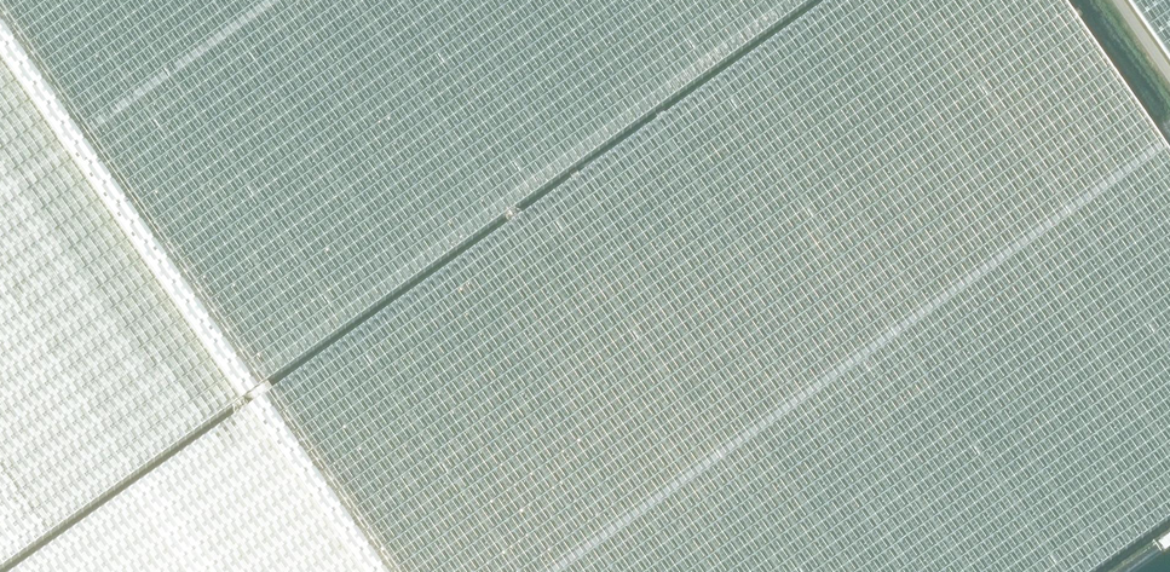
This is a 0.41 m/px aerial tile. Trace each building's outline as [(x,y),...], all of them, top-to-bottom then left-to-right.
[(248,410),(247,410),(16,571),(1094,571),(1169,519),(1169,155),(1062,0),(833,0),(272,393),(266,384),(814,0),(0,0),(0,56),(248,410)] [(1169,59),(1169,0),(1128,0),(1169,59)] [(241,402),(247,410),(248,410),(0,56),(0,570),(241,402)]
